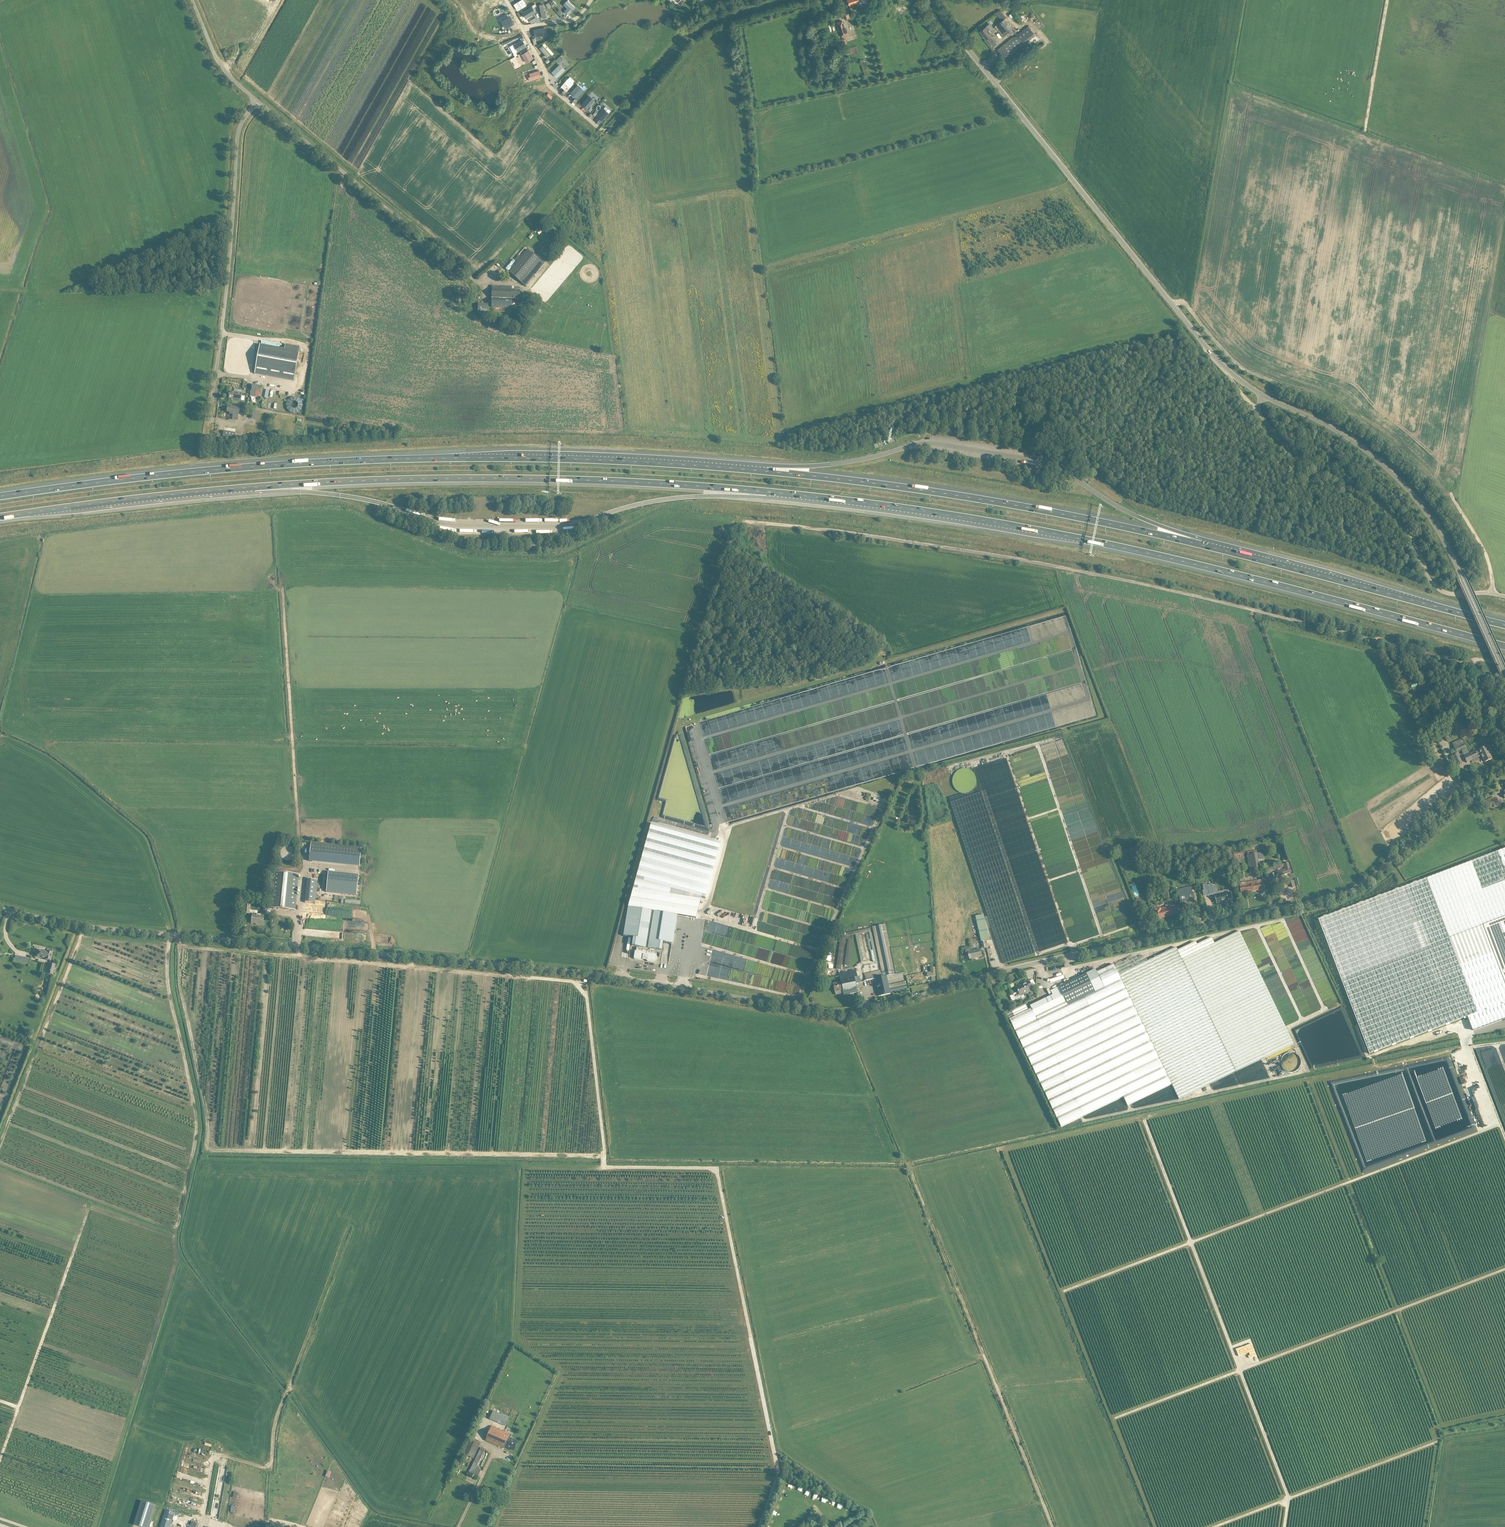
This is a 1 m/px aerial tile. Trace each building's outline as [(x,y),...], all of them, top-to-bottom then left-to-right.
[(514,4),(518,10),(526,5),(523,0),(520,0),(514,4)] [(567,0),(564,4),(567,8),(565,11),(568,14),(575,7),(567,0)] [(482,5),(475,14),(478,17),(482,13),(486,8),(482,5)] [(532,6),(523,12),(527,18),(535,12),(532,6)] [(841,8),(844,18),(849,16),(846,7),(841,8)] [(995,12),(1002,21),(1004,18),(1005,18),(999,10),(995,12)] [(918,14),(914,18),(918,23),(922,19),(918,14)] [(510,16),(502,21),(506,28),(508,27),(510,26),(514,24),(510,16)] [(1004,18),(1002,21),(995,26),(1003,35),(1012,28),(1004,18)] [(836,23),(840,36),(848,33),(846,29),(845,29),(842,21),(836,23)] [(996,30),(994,27),(990,30),(987,26),(980,31),(986,39),(993,33),(996,30)] [(1029,26),(1002,47),(998,50),(1008,63),(1039,39),(1029,26)] [(545,35),(544,28),(534,29),(535,36),(545,35)] [(516,43),(513,45),(515,47),(517,51),(526,46),(522,40),(516,43)] [(551,54),(548,51),(548,50),(546,48),(543,45),(539,48),(547,57),(551,54)] [(528,51),(522,54),(526,62),(532,58),(528,51)] [(558,66),(552,72),(557,77),(564,70),(561,66),(559,65),(559,64),(558,66)] [(531,76),(529,77),(530,81),(540,77),(539,74),(540,73),(539,70),(530,73),(531,76)] [(566,81),(561,86),(567,90),(573,83),(573,82),(575,80),(570,76),(568,79),(568,78),(566,81)] [(577,85),(571,92),(577,97),(583,91),(577,85)] [(589,96),(582,103),(587,108),(594,100),(589,96)] [(603,108),(596,116),(601,121),(608,113),(611,110),(605,105),(603,108)] [(515,260),(517,261),(508,272),(526,286),(544,264),(527,249),(520,257),(518,256),(515,260)] [(491,307),(496,307),(506,308),(506,314),(511,314),(512,299),(520,299),(520,290),(512,290),(512,286),(492,286),(491,307)] [(478,303),(478,308),(477,313),(488,314),(488,304),(478,303)] [(260,344),(255,373),(294,380),(299,352),(260,344)] [(250,396),(261,398),(261,396),(262,389),(263,387),(252,385),(251,391),(250,396)] [(229,398),(244,401),(245,397),(242,396),(242,394),(230,392),(229,398)] [(233,419),(238,420),(240,408),(231,407),(231,408),(228,407),(227,412),(230,412),(230,414),(233,414),(233,419)] [(245,424),(243,440),(252,441),(255,425),(245,424)] [(1457,752),(1457,753),(1467,748),(1464,743),(1464,744),(1461,745),(1454,748),(1455,749),(1457,752)] [(1464,757),(1465,758),(1467,763),(1478,757),(1481,755),(1485,762),(1492,759),(1488,751),(1489,751),(1487,746),(1476,752),(1476,751),(1464,757)] [(1460,764),(1456,754),(1450,757),(1455,767),(1460,764)] [(1490,798),(1483,802),(1485,806),(1486,808),(1494,805),(1495,807),(1495,806),(1500,804),(1497,798),(1491,800),(1490,798)] [(633,888),(628,907),(677,915),(696,918),(702,897),(705,898),(721,842),(715,841),(709,839),(651,823),(633,888)] [(1319,920),(1370,1054),(1466,1017),(1472,1032),(1504,1019),(1504,849),(1426,879),(1319,920)] [(1257,853),(1248,855),(1251,870),(1256,869),(1261,868),(1259,859),(1266,858),(1265,852),(1258,853),(1257,853)] [(1285,869),(1277,872),(1276,872),(1277,876),(1276,876),(1277,877),(1292,872),(1290,868),(1288,862),(1283,864),(1285,869)] [(274,872),(270,902),(270,907),(295,910),(299,874),(274,872)] [(326,892),(356,895),(358,875),(328,872),(326,892)] [(315,900),(317,879),(307,878),(305,902),(315,903),(315,900)] [(1264,879),(1258,880),(1253,881),(1239,884),(1241,893),(1265,889),(1264,879)] [(1178,890),(1179,897),(1180,902),(1194,898),(1191,887),(1178,890)] [(1218,893),(1214,894),(1217,903),(1228,901),(1228,899),(1232,898),(1231,893),(1227,893),(1226,890),(1218,892),(1218,893)] [(324,912),(325,904),(320,904),(320,901),(315,900),(315,903),(305,902),(304,910),(314,911),(324,912)] [(1152,911),(1153,915),(1154,920),(1181,913),(1179,906),(1161,911),(1161,908),(1152,911)] [(623,936),(624,936),(633,937),(632,946),(637,947),(636,951),(635,951),(634,959),(643,960),(643,959),(647,960),(647,961),(655,962),(657,954),(656,954),(657,950),(661,951),(663,942),(673,944),(677,915),(628,907),(623,936)] [(252,915),(252,918),(252,923),(259,924),(259,925),(263,925),(264,916),(252,915)] [(976,916),(981,942),(990,939),(984,915),(976,916)] [(884,924),(872,926),(883,976),(887,975),(895,974),(884,924)] [(1196,941),(1178,950),(1236,1072),(1294,1044),(1240,931),(1214,943),(1212,937),(1197,944),(1196,941)] [(1176,947),(1119,974),(1172,1084),(1179,1099),(1236,1072),(1178,950),(1176,947)] [(967,957),(969,957),(970,959),(982,956),(980,949),(972,951),(971,948),(965,950),(967,957)] [(51,956),(52,952),(51,952),(51,951),(48,951),(46,951),(46,952),(44,952),(44,951),(37,950),(36,957),(45,959),(45,960),(50,961),(51,957),(52,956),(51,956)] [(29,964),(30,958),(16,955),(14,961),(29,964)] [(53,975),(55,964),(49,963),(49,964),(49,965),(50,963),(53,964),(52,966),(54,967),(53,970),(53,972),(48,971),(48,970),(47,973),(53,975)] [(1032,1008),(1028,1010),(1009,1019),(1061,1127),(1123,1097),(1128,1106),(1172,1084),(1119,974),(1115,966),(1114,964),(1097,972),(1104,987),(1068,1005),(1067,1002),(1036,1017),(1032,1008)] [(927,976),(935,976),(934,968),(931,968),(931,972),(927,973),(927,976)] [(1096,969),(1087,974),(1059,987),(1067,1002),(1068,1005),(1104,987),(1097,972),(1096,969)] [(838,973),(840,980),(854,977),(855,984),(861,983),(859,976),(857,977),(855,970),(838,973)] [(890,993),(887,976),(887,975),(883,976),(875,978),(879,996),(890,993)] [(854,977),(840,980),(840,983),(833,984),(835,992),(842,990),(843,995),(857,992),(855,984),(854,977)] [(1021,996),(1028,992),(1027,990),(1033,988),(1029,981),(1023,984),(1024,985),(1017,988),(1018,992),(1014,994),(1017,1000),(1021,998),(1021,996)] [(1036,1017),(1067,1002),(1059,987),(1051,991),(1053,995),(1030,1006),(1032,1008),(1036,1017)] [(1009,1019),(1028,1010),(1026,1004),(1007,1013),(1009,1019)] [(490,1417),(490,1418),(505,1425),(506,1424),(509,1416),(494,1409),(493,1410),(490,1417)] [(509,1421),(508,1422),(513,1424),(518,1413),(513,1411),(509,1421)] [(492,1426),(486,1440),(504,1448),(505,1446),(514,1450),(510,1449),(514,1441),(509,1439),(511,1434),(492,1426)] [(464,1454),(474,1458),(480,1444),(470,1440),(464,1454)] [(481,1448),(469,1473),(472,1475),(485,1449),(481,1448)] [(477,1467),(473,1475),(477,1477),(481,1469),(477,1467)] [(134,1524),(142,1526),(149,1526),(156,1505),(142,1501),(134,1524)] [(174,1512),(166,1510),(160,1526),(169,1526),(174,1512)]
